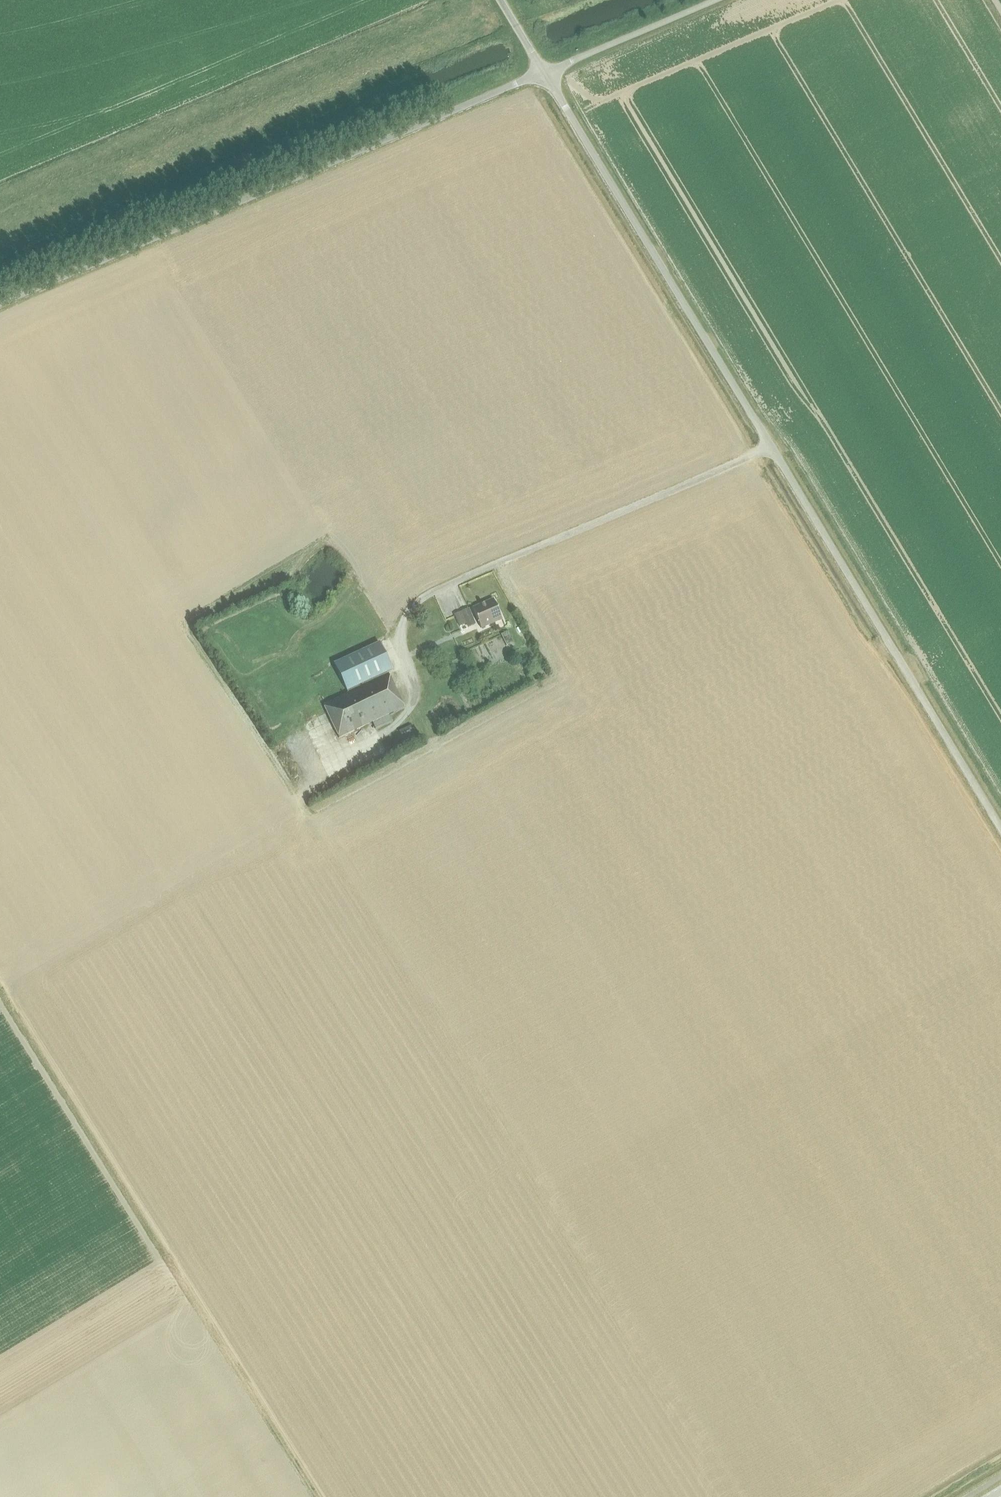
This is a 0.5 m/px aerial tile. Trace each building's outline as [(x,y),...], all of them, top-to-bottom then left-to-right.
[(502,619),(493,599),(472,608),(481,628),(502,619)] [(467,623),(468,627),(475,624),(469,610),(462,612),(467,623)] [(462,612),(455,615),(460,626),(467,623),(462,612)] [(508,631),(501,634),(506,645),(513,642),(508,631)] [(347,695),(323,706),(324,707),(339,739),(372,723),(375,729),(391,721),(388,715),(404,707),(389,675),(388,673),(392,670),(380,644),(335,665),(348,694),(347,695)] [(411,726),(400,731),(403,740),(415,735),(411,726)]
